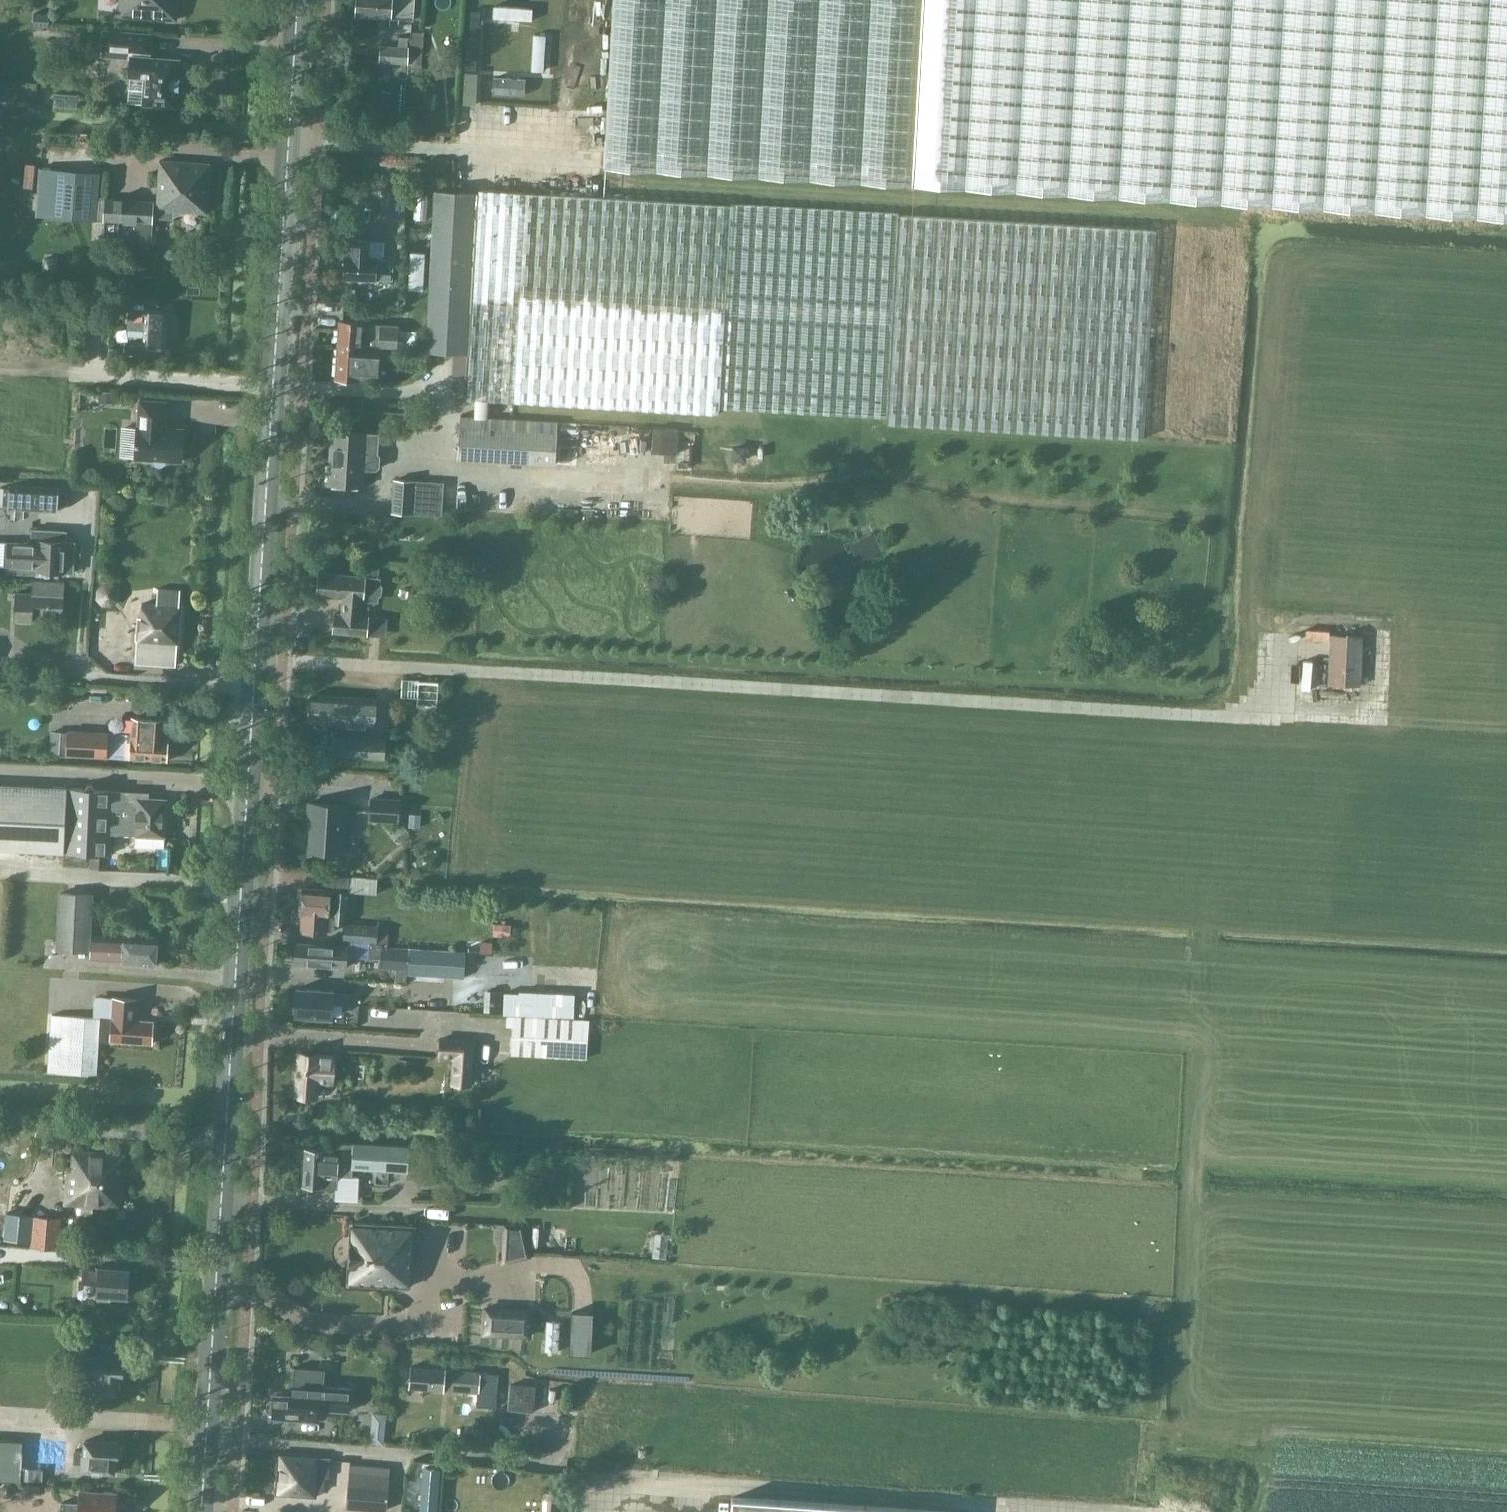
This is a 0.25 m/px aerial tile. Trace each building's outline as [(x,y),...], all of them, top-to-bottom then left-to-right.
[(120,17),(177,19),(178,0),(121,0),(120,17)] [(357,16),(413,20),(415,0),(358,0),(357,16)] [(601,165),(1506,215),(1506,0),(610,0),(601,165)] [(34,13),(33,25),(49,26),(49,14),(34,13)] [(101,30),(100,48),(129,50),(126,102),(176,105),(179,58),(149,56),(150,32),(101,30)] [(376,61),(403,63),(405,39),(396,38),(395,47),(377,46),(376,61)] [(157,208),(206,211),(210,162),(160,159),(157,208)] [(118,199),(73,196),(75,170),(40,168),(37,218),(95,221),(117,222),(152,225),(152,216),(153,201),(118,199)] [(382,190),(380,221),(395,222),(395,221),(395,219),(404,220),(405,198),(406,192),(382,190)] [(887,422),(1142,438),(1156,233),(897,215),(855,213),(734,207),(734,209),(530,197),(477,194),(477,197),(434,194),(428,309),(425,355),(467,358),(465,398),(718,413),(719,407),(888,417),(887,422)] [(344,261),(344,269),(345,271),(345,277),(377,278),(377,277),(393,278),(394,259),(382,258),(369,258),(370,240),(353,239),(352,256),(346,255),(346,260),(344,261)] [(9,268),(9,256),(0,256),(0,268),(9,268)] [(43,260),(43,272),(55,272),(55,261),(43,260)] [(380,305),(396,306),(396,293),(381,292),(380,305)] [(157,308),(158,298),(129,296),(127,326),(145,327),(143,347),(164,349),(167,309),(157,308)] [(341,319),(339,345),(379,347),(397,348),(399,323),(341,319)] [(399,347),(420,348),(421,330),(400,329),(399,347)] [(379,347),(339,345),(337,377),(361,379),(361,376),(377,377),(379,347)] [(99,401),(113,402),(113,391),(100,390),(99,401)] [(161,422),(165,422),(167,401),(141,399),(139,425),(138,425),(136,457),(153,458),(153,460),(154,461),(154,462),(155,463),(157,464),(158,464),(160,465),(161,465),(162,464),(164,463),(165,462),(166,461),(166,460),(167,459),(182,460),(184,428),(161,427),(161,422)] [(461,414),(459,456),(555,461),(557,419),(461,414)] [(653,429),(652,453),(677,455),(678,430),(653,429)] [(377,467),(380,434),(333,431),(333,433),(336,434),(335,454),(331,454),(329,483),(363,486),(364,470),(372,471),(377,467)] [(732,446),(731,456),(742,458),(743,447),(732,446)] [(392,509),(438,512),(440,483),(394,480),(392,509)] [(7,507),(57,510),(59,485),(9,481),(7,507)] [(5,566),(5,563),(36,565),(36,575),(50,576),(51,572),(72,573),(74,541),(66,541),(67,531),(33,529),(32,544),(6,543),(0,543),(0,565),(5,566)] [(850,542),(858,560),(882,548),(874,531),(850,542)] [(387,555),(387,549),(379,549),(374,546),(370,549),(370,555),(374,558),(379,555),(387,555)] [(344,597),(343,608),(343,614),(335,613),(333,631),(367,634),(368,615),(362,614),(362,608),(363,600),(377,602),(377,597),(381,594),(382,587),(379,582),(380,570),(366,569),(365,576),(320,571),(318,594),(344,597)] [(16,593),(15,608),(14,620),(31,621),(31,614),(61,615),(62,583),(33,581),(32,593),(16,593)] [(119,597),(119,588),(113,582),(104,582),(98,588),(98,597),(104,603),(113,603),(119,597)] [(139,617),(136,662),(176,664),(178,647),(179,647),(182,604),(180,604),(181,589),(158,587),(157,603),(143,602),(142,617),(139,617)] [(1327,682),(1328,682),(1359,684),(1361,636),(1329,635),(1327,682)] [(401,681),(400,695),(416,696),(417,681),(401,680),(401,681)] [(311,720),(376,725),(377,697),(312,693),(311,720)] [(162,738),(163,718),(131,717),(129,734),(68,729),(66,755),(167,760),(168,739),(162,738)] [(387,738),(333,734),(332,754),(386,757),(387,738)] [(64,850),(87,851),(110,852),(111,832),(136,833),(135,844),(164,846),(165,834),(166,815),(166,798),(142,797),(119,796),(119,789),(68,787),(0,783),(0,847),(64,850)] [(371,817),(399,819),(401,799),(372,797),(371,817)] [(312,831),(310,850),(345,852),(348,804),(310,801),(308,831),(312,831)] [(410,813),(409,826),(419,827),(420,814),(410,813)] [(90,858),(90,868),(99,869),(99,859),(90,858)] [(301,891),(301,896),(303,899),(302,912),(301,925),(301,930),(327,932),(327,925),(332,925),(332,922),(343,922),(347,923),(348,896),(349,891),(331,889),(330,889),(304,887),(303,889),(301,891)] [(59,892),(56,948),(91,950),(90,957),(123,959),(123,961),(156,964),(158,937),(122,935),(122,937),(90,935),(92,894),(59,892)] [(343,922),(342,940),(369,942),(377,942),(378,924),(347,923),(343,922)] [(495,924),(494,936),(506,937),(506,924),(495,924)] [(295,941),(294,962),(346,965),(347,943),(295,941)] [(468,943),(467,951),(492,953),(492,942),(485,941),(484,944),(468,943)] [(369,946),(369,957),(381,957),(381,947),(382,943),(377,942),(369,942),(369,946)] [(380,960),(380,968),(396,969),(407,970),(406,974),(464,977),(465,955),(465,953),(381,947),(381,957),(380,960)] [(396,969),(395,979),(406,980),(406,974),(407,970),(396,969)] [(349,991),(297,987),(295,1014),(333,1016),(334,1001),(348,1002),(349,991)] [(487,991),(485,1012),(502,1013),(503,992),(487,991)] [(50,1013),(47,1070),(66,1071),(97,1073),(99,1042),(99,1039),(107,1039),(107,1040),(151,1043),(153,1020),(133,1018),(133,1013),(134,998),(109,996),(108,1017),(94,1016),(55,1013),(50,1013)] [(511,1054),(587,1058),(589,1019),(513,1015),(511,1054)] [(438,1038),(437,1056),(453,1056),(452,1083),(469,1084),(471,1039),(438,1038)] [(319,1053),(300,1052),(297,1095),(317,1096),(318,1082),(333,1083),(335,1055),(319,1054),(319,1053)] [(398,1060),(397,1074),(417,1075),(417,1061),(398,1060)] [(305,1149),(303,1185),(324,1187),(324,1186),(335,1187),(335,1198),(357,1199),(359,1175),(352,1175),(353,1166),(408,1169),(409,1146),(336,1142),(336,1152),(325,1151),(305,1149)] [(67,1200),(100,1203),(121,1204),(124,1154),(75,1150),(74,1164),(69,1164),(67,1200)] [(480,1162),(483,1168),(486,1166),(490,1174),(498,1169),(492,1156),(480,1162)] [(12,1216),(10,1246),(59,1249),(61,1219),(12,1216)] [(352,1222),(349,1283),(410,1286),(411,1269),(413,1269),(416,1225),(352,1222)] [(99,1293),(98,1297),(111,1298),(111,1293),(128,1294),(130,1266),(98,1264),(98,1268),(84,1267),(83,1281),(97,1282),(97,1292),(99,1293)] [(20,1301),(14,1301),(13,1312),(23,1313),(24,1307),(20,1301)] [(481,1338),(531,1340),(533,1308),(483,1305),(481,1338)] [(569,1351),(590,1353),(593,1312),(572,1311),(569,1351)] [(84,1391),(117,1393),(118,1375),(123,1376),(123,1372),(127,1373),(127,1362),(124,1361),(124,1358),(82,1355),(81,1376),(63,1374),(62,1388),(84,1389),(84,1391)] [(273,1412),(273,1416),(318,1420),(319,1408),(348,1410),(349,1400),(350,1388),(320,1386),(321,1369),(325,1370),(325,1368),(294,1366),(294,1367),(298,1368),(297,1384),(293,1384),(292,1396),(274,1395),(274,1398),(271,1398),(268,1401),(267,1409),(270,1412),(273,1412)] [(409,1386),(427,1387),(478,1391),(477,1404),(496,1406),(498,1373),(411,1366),(409,1386)] [(377,1428),(371,1432),(370,1443),(383,1445),(385,1429),(377,1428)] [(82,1469),(115,1471),(115,1457),(118,1457),(118,1453),(122,1454),(122,1444),(119,1444),(119,1441),(86,1439),(85,1449),(76,1448),(75,1461),(83,1462),(82,1469)] [(66,1470),(67,1442),(23,1441),(0,1440),(0,1481),(21,1482),(22,1479),(41,1480),(41,1469),(66,1470)] [(277,1493),(316,1495),(318,1474),(330,1475),(331,1456),(319,1456),(319,1454),(279,1452),(277,1493)] [(351,1463),(347,1505),(387,1509),(391,1466),(351,1463)] [(424,1489),(436,1489),(437,1471),(425,1470),(424,1489)] [(422,1509),(424,1477),(411,1476),(409,1509),(422,1509)] [(9,1484),(4,1484),(0,1487),(0,1493),(4,1496),(9,1496),(13,1493),(13,1487),(9,1484)] [(543,1511),(560,1511),(562,1491),(545,1490),(543,1511)] [(116,1496),(114,1496),(114,1492),(105,1492),(105,1495),(80,1493),(79,1505),(61,1503),(61,1511),(115,1511),(116,1496)] [(855,1506),(849,1506),(752,1499),(733,1498),(732,1511),(934,1511),(855,1506)]
